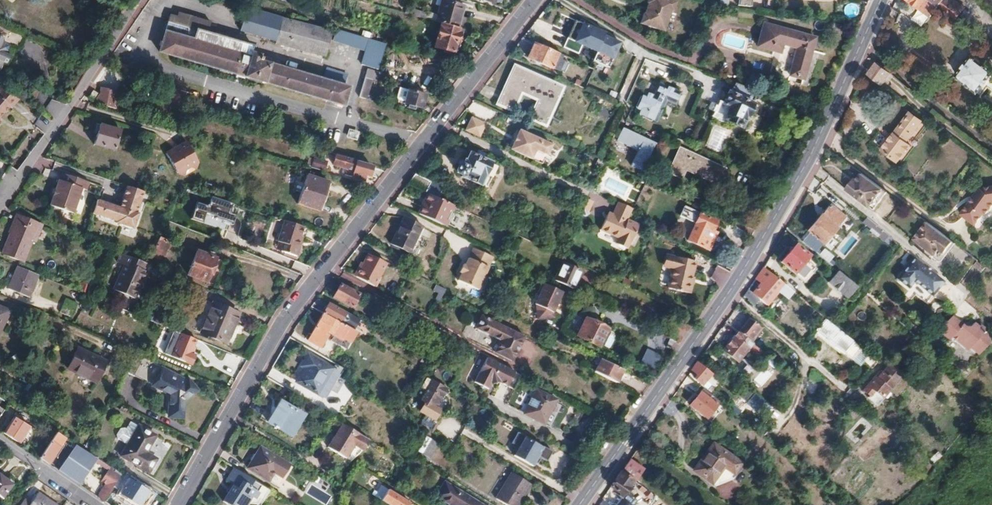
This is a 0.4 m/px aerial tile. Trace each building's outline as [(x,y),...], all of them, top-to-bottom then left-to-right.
[(435,15),(433,21),(439,23),(459,29),(465,6),(443,0),(439,0),(435,15)] [(672,0),(647,0),(646,2),(647,3),(644,13),(643,13),(639,23),(663,31),(670,10),(672,11),(675,1),(672,0)] [(728,0),(727,0),(718,0),(718,8),(727,9),(728,0)] [(930,0),(908,0),(920,9),(931,17),(939,7),(930,0)] [(939,7),(956,20),(965,9),(954,0),(951,0),(951,1),(949,0),(930,0),(939,7)] [(269,41),(276,18),(241,7),(234,30),(269,41)] [(433,21),(435,15),(413,8),(411,15),(433,21)] [(322,57),(329,33),(276,18),(269,41),(322,57)] [(607,31),(584,21),(575,41),(615,59),(623,41),(606,34),(607,31)] [(249,52),(251,47),(167,22),(158,52),(342,105),(347,87),(267,64),(269,58),(249,52)] [(433,46),(452,51),(457,33),(459,33),(461,29),(459,29),(439,23),(433,46)] [(811,36),(763,27),(758,52),(779,56),(781,47),(795,50),(790,77),(803,79),(808,50),(811,36)] [(387,43),(337,28),(333,40),(366,50),(362,64),(380,69),(387,43)] [(3,64),(6,66),(10,57),(7,56),(10,47),(2,44),(3,40),(0,39),(0,71),(3,64)] [(566,62),(560,59),(561,55),(533,42),(527,58),(558,71),(559,68),(563,70),(566,62)] [(974,56),(957,78),(977,94),(991,75),(991,70),(974,56)] [(868,74),(883,85),(892,74),(877,63),(868,74)] [(498,100),(513,107),(522,89),(538,97),(530,114),(545,121),(560,84),(515,64),(498,100)] [(585,66),(580,76),(587,80),(592,69),(585,66)] [(372,80),(379,81),(382,72),(366,68),(363,77),(372,80)] [(363,77),(361,85),(370,87),(372,80),(363,77)] [(755,90),(733,81),(727,93),(725,92),(719,106),(715,104),(703,131),(721,139),(722,135),(731,140),(737,127),(739,128),(750,104),(749,103),(755,90)] [(677,91),(659,83),(654,95),(644,91),(635,111),(655,120),(663,100),(669,103),(670,101),(672,102),(677,91)] [(357,95),(367,98),(370,87),(361,85),(357,95)] [(401,88),(398,87),(394,99),(403,101),(406,89),(401,88)] [(93,89),(88,97),(93,100),(97,92),(93,89)] [(407,104),(413,106),(419,108),(424,94),(406,89),(403,101),(402,103),(407,104)] [(538,97),(522,89),(513,107),(530,114),(538,97)] [(9,109),(17,100),(0,90),(0,116),(8,107),(9,109)] [(100,94),(94,104),(116,110),(120,94),(102,90),(100,94)] [(50,99),(44,111),(56,118),(63,106),(50,99)] [(889,139),(880,132),(872,142),(897,162),(911,145),(907,142),(922,122),(911,113),(889,139)] [(487,123),(471,116),(465,131),(481,138),(487,123)] [(121,129),(102,124),(96,144),(115,149),(121,129)] [(557,141),(520,126),(511,149),(534,158),(537,151),(551,156),(557,141)] [(346,136),(356,139),(359,132),(349,129),(346,136)] [(627,130),(622,142),(649,154),(654,142),(627,130)] [(185,143),(165,155),(175,174),(182,176),(184,169),(188,167),(194,169),(196,161),(185,143)] [(723,170),(678,149),(667,174),(678,179),(683,169),(717,185),(723,170)] [(488,160),(477,155),(470,152),(465,150),(462,157),(460,157),(457,163),(455,162),(452,169),(456,171),(455,172),(477,182),(481,172),(482,172),(488,160)] [(313,158),(313,160),(311,167),(323,171),(326,162),(313,158)] [(370,179),(373,167),(343,158),(340,170),(352,173),(351,176),(361,179),(362,176),(370,179)] [(292,184),(295,174),(277,169),(275,175),(283,178),(282,181),(292,184)] [(312,208),(320,179),(298,173),(290,201),(312,208)] [(80,190),(85,192),(88,184),(61,174),(59,182),(57,181),(49,203),(71,212),(80,190)] [(414,174),(406,184),(424,192),(429,181),(414,174)] [(888,194),(862,174),(857,181),(855,179),(847,189),(875,210),(888,194)] [(591,190),(579,184),(575,193),(587,199),(591,190)] [(95,201),(91,214),(112,221),(112,222),(130,229),(135,215),(134,215),(142,192),(138,190),(125,186),(117,208),(95,201)] [(984,189),(982,192),(979,190),(972,198),(974,199),(971,204),(969,204),(960,216),(974,227),(983,215),(985,217),(991,207),(991,188),(984,189)] [(452,205),(428,194),(424,202),(428,204),(425,210),(421,208),(418,214),(426,218),(443,226),(451,208),(452,205)] [(232,202),(213,197),(210,206),(197,202),(192,219),(224,229),(227,222),(235,225),(238,216),(229,213),(232,202)] [(631,209),(616,202),(610,214),(606,212),(598,229),(616,238),(614,243),(623,248),(626,243),(627,243),(636,223),(627,219),(631,209)] [(71,212),(49,203),(48,206),(70,215),(71,212)] [(823,244),(824,245),(837,229),(836,228),(845,217),(831,205),(822,216),(821,215),(808,231),(810,233),(802,242),(815,254),(818,251),(823,244)] [(681,216),(695,223),(700,213),(685,206),(681,216)] [(716,220),(700,213),(695,223),(687,239),(699,245),(703,237),(704,238),(708,229),(711,231),(716,220)] [(6,232),(27,240),(27,239),(30,240),(37,224),(12,214),(5,231),(6,232)] [(409,252),(422,226),(403,216),(391,242),(409,252)] [(891,239),(866,218),(862,222),(876,234),(875,235),(881,240),(882,239),(888,243),(891,239)] [(285,221),(278,242),(279,242),(284,244),(297,248),(304,227),(285,221)] [(957,247),(929,226),(916,243),(921,247),(923,245),(926,247),(924,250),(937,259),(941,253),(948,258),(957,247)] [(309,229),(304,227),(297,248),(300,249),(303,239),(306,240),(309,229)] [(704,238),(703,237),(699,245),(707,249),(715,232),(711,231),(708,229),(704,238)] [(6,232),(0,247),(0,252),(18,260),(27,240),(6,232)] [(153,246),(151,244),(146,256),(159,261),(167,242),(156,239),(153,246)] [(297,258),(300,249),(297,248),(284,244),(281,253),(297,258)] [(804,260),(807,256),(795,245),(780,262),(804,283),(812,273),(810,271),(813,268),(804,260)] [(491,257),(472,248),(463,265),(461,264),(458,272),(460,273),(456,281),(476,290),(491,257)] [(213,258),(194,251),(185,274),(204,281),(213,258)] [(384,261),(366,252),(364,256),(382,264),(384,261)] [(820,258),(827,264),(830,261),(833,258),(825,252),(823,255),(820,258)] [(141,283),(143,284),(147,273),(144,271),(147,265),(140,263),(120,254),(116,263),(124,266),(118,278),(139,287),(141,283)] [(382,264),(364,256),(361,262),(359,266),(377,275),(382,264)] [(674,257),(673,258),(666,257),(664,268),(671,270),(667,289),(689,293),(692,282),(690,281),(693,261),(674,257)] [(553,277),(572,286),(580,271),(561,262),(553,277)] [(927,294),(935,301),(947,286),(919,262),(914,267),(909,273),(901,283),(919,299),(922,296),(924,297),(927,294)] [(4,287),(24,295),(33,273),(13,265),(4,287)] [(355,275),(373,284),(377,275),(359,266),(355,275)] [(716,266),(709,281),(724,287),(731,272),(716,266)] [(786,298),(792,291),(764,267),(757,278),(761,282),(752,292),(749,289),(743,298),(753,306),(759,299),(766,305),(779,291),(786,298)] [(827,283),(847,299),(856,289),(837,272),(827,283)] [(354,276),(372,285),(373,284),(355,275),(354,276)] [(572,286),(553,277),(552,280),(571,289),(572,286)] [(114,290),(134,299),(139,288),(139,287),(118,278),(114,290)] [(351,306),(358,293),(339,283),(331,297),(351,306)] [(443,287),(434,283),(431,289),(439,293),(440,293),(443,287)] [(561,293),(543,285),(534,305),(536,306),(536,320),(552,318),(552,312),(561,293)] [(924,297),(922,296),(919,299),(929,307),(935,301),(927,294),(924,297)] [(389,306),(368,295),(366,299),(387,310),(389,306)] [(68,316),(73,303),(60,298),(56,310),(68,316)] [(499,308),(506,312),(510,303),(502,300),(499,308)] [(328,302),(322,313),(347,327),(349,328),(352,330),(358,320),(355,317),(346,312),(328,302)] [(238,314),(214,303),(200,333),(231,346),(240,326),(234,323),(238,314)] [(490,349),(507,358),(520,334),(480,313),(478,312),(471,325),(495,337),(490,349)] [(323,333),(325,331),(340,339),(347,327),(322,313),(309,335),(321,342),(325,334),(323,333)] [(961,329),(961,326),(951,317),(937,330),(947,340),(950,337),(964,351),(968,349),(976,357),(991,342),(982,333),(983,330),(981,327),(977,328),(973,324),(968,329),(961,329)] [(576,336),(598,347),(606,329),(584,318),(576,336)] [(762,329),(750,318),(739,332),(751,342),(762,329)] [(835,327),(828,322),(826,320),(817,330),(870,373),(879,363),(878,362),(835,327)] [(748,348),(752,343),(751,342),(739,332),(724,350),(737,361),(748,348)] [(195,356),(190,354),(196,340),(183,335),(173,358),(192,366),(195,356)] [(321,342),(309,335),(306,339),(318,346),(321,342)] [(778,364),(752,343),(748,348),(774,369),(778,364)] [(646,348),(640,361),(655,369),(662,356),(646,348)] [(68,369),(97,382),(105,362),(77,349),(68,369)] [(296,381),(315,393),(326,373),(329,368),(306,354),(300,364),(304,367),(296,381)] [(513,370),(485,356),(472,380),(486,387),(489,382),(497,381),(505,385),(513,370)] [(593,361),(598,363),(594,371),(616,382),(622,369),(596,356),(593,361)] [(135,374),(152,381),(158,368),(141,361),(135,374)] [(702,384),(711,373),(697,361),(691,370),(697,375),(695,379),(702,384)] [(889,364),(886,368),(892,374),(889,378),(894,382),(888,388),(890,389),(902,375),(889,364)] [(336,372),(329,368),(326,373),(333,376),(336,372)] [(892,374),(886,368),(882,372),(880,370),(863,389),(870,395),(874,391),(881,397),(888,388),(894,382),(889,378),(892,374)] [(162,369),(154,386),(171,394),(170,417),(183,418),(185,402),(198,391),(189,380),(185,383),(179,380),(180,378),(162,369)] [(321,397),(333,376),(326,373),(315,393),(321,397)] [(421,400),(425,402),(419,412),(426,416),(433,421),(434,419),(439,410),(442,408),(446,401),(445,399),(443,396),(441,395),(444,388),(426,378),(422,386),(427,390),(421,400)] [(705,418),(715,406),(719,402),(706,391),(703,394),(700,392),(689,405),(705,418)] [(881,397),(874,391),(870,395),(877,402),(881,397)] [(561,403),(542,392),(529,416),(548,427),(561,403)] [(266,422),(289,436),(299,419),(280,407),(283,402),(280,400),(266,422)] [(280,407),(299,419),(301,414),(283,402),(280,407)] [(719,410),(715,406),(705,418),(710,422),(719,410)] [(27,434),(31,428),(12,416),(3,431),(18,440),(24,432),(27,434)] [(433,421),(426,416),(420,426),(428,430),(432,433),(438,422),(434,419),(433,421)] [(368,439),(341,423),(339,426),(366,443),(368,439)] [(155,435),(138,425),(120,455),(147,471),(156,459),(145,452),(155,435)] [(335,433),(361,449),(366,443),(339,426),(335,433)] [(39,456),(48,462),(63,437),(54,431),(39,456)] [(352,445),(361,450),(361,449),(335,433),(327,446),(345,457),(352,445)] [(425,436),(416,453),(429,459),(438,443),(425,436)] [(551,452),(524,436),(512,455),(532,468),(539,457),(546,461),(551,452)] [(85,451),(74,444),(58,469),(79,484),(93,461),(95,458),(85,451)] [(286,465),(259,448),(247,468),(266,480),(271,472),(279,477),(286,465)] [(735,473),(738,469),(713,450),(710,452),(735,473)] [(722,472),(730,478),(735,473),(710,452),(702,462),(719,476),(722,472)] [(95,458),(93,461),(107,469),(108,466),(95,458)] [(643,470),(629,459),(610,486),(621,496),(630,484),(652,501),(651,503),(653,504),(672,504),(643,483),(640,486),(634,482),(643,470)] [(697,478),(709,487),(719,476),(702,462),(696,470),(700,473),(697,478)] [(223,481),(230,486),(247,497),(252,500),(256,493),(248,488),(251,481),(231,468),(223,481)] [(112,486),(118,476),(107,469),(99,481),(105,485),(111,488),(112,486)] [(494,496),(507,504),(513,504),(528,483),(511,471),(494,496)] [(120,474),(118,476),(112,486),(118,490),(116,494),(132,504),(144,504),(152,494),(120,474)] [(0,476),(0,499),(11,484),(0,476)] [(248,488),(256,493),(260,487),(251,481),(248,488)] [(103,500),(111,488),(105,485),(97,497),(103,500)] [(435,498),(448,504),(481,504),(442,485),(435,498)] [(247,497),(230,486),(220,501),(226,504),(242,504),(247,497)] [(389,504),(406,504),(408,501),(383,486),(379,492),(373,489),(370,493),(389,504)] [(260,487),(256,493),(263,498),(267,492),(260,487)] [(23,500),(19,504),(53,504),(36,494),(29,504),(23,500)]
